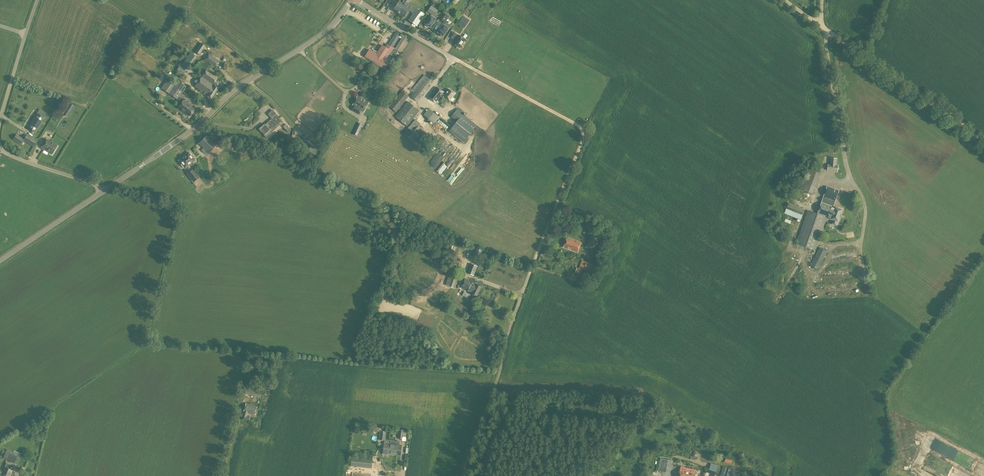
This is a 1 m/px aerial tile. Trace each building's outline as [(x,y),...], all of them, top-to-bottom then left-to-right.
[(406,1),(405,0),(403,0),(402,2),(400,0),(394,9),(398,12),(406,1)] [(405,17),(413,5),(410,3),(409,3),(406,1),(398,12),(405,17)] [(415,7),(417,8),(409,20),(417,26),(426,14),(415,7)] [(430,27),(436,19),(431,16),(425,24),(425,25),(427,27),(428,26),(430,27)] [(463,16),(457,24),(462,27),(468,19),(463,16)] [(443,37),(449,28),(443,25),(438,33),(439,34),(438,35),(441,37),(442,36),(443,37)] [(459,36),(455,33),(451,38),(454,40),(454,39),(456,40),(453,44),(459,48),(461,45),(462,46),(464,42),(463,42),(465,40),(459,35),(459,36)] [(370,49),(365,57),(384,69),(385,69),(391,61),(393,62),(396,57),(395,56),(398,51),(401,53),(410,40),(403,36),(395,49),(393,47),(388,44),(387,44),(386,47),(383,45),(378,52),(374,50),(373,52),(370,49)] [(199,55),(206,46),(201,43),(195,52),(198,54),(199,55)] [(224,48),(218,56),(229,63),(234,55),(224,48)] [(203,60),(215,68),(220,61),(208,52),(203,60)] [(172,58),(177,62),(180,58),(174,54),(172,58)] [(179,66),(177,70),(184,75),(186,71),(181,66),(179,66)] [(417,102),(429,87),(428,86),(432,81),(424,75),(412,90),(413,91),(410,96),(417,102)] [(203,93),(211,99),(217,90),(201,78),(195,87),(203,93)] [(161,88),(169,93),(169,94),(171,91),(179,96),(182,92),(174,86),(174,87),(166,81),(161,88)] [(178,81),(174,86),(182,92),(186,87),(178,81)] [(373,91),(362,86),(360,89),(371,95),(373,91)] [(446,93),(437,87),(429,97),(436,103),(441,96),(443,98),(445,95),(450,100),(455,94),(449,89),(446,93)] [(399,109),(400,108),(400,107),(409,96),(402,91),(389,106),(396,112),(399,109)] [(358,96),(355,101),(366,107),(369,102),(358,96)] [(177,108),(189,116),(195,108),(183,100),(177,108)] [(364,112),(366,107),(355,101),(353,105),(354,106),(352,110),(359,114),(361,110),(364,112)] [(407,126),(419,111),(407,101),(395,117),(407,126)] [(63,114),(68,117),(74,106),(69,103),(63,114)] [(464,142),(477,125),(463,114),(464,113),(458,108),(452,117),(457,121),(450,131),(464,142)] [(433,123),(439,117),(429,109),(423,115),(428,119),(427,121),(430,123),(431,121),(433,123)] [(273,133),(272,132),(283,123),(279,119),(280,118),(274,110),(269,115),(273,119),(266,125),(265,123),(259,129),(267,138),(273,133)] [(44,118),(36,114),(28,128),(35,132),(44,118)] [(436,142),(419,125),(420,124),(415,120),(403,133),(418,147),(424,140),(431,147),(436,142)] [(440,120),(438,122),(446,129),(448,127),(440,120)] [(354,134),(358,135),(362,125),(358,123),(354,134)] [(13,139),(21,144),(23,140),(33,146),(37,141),(26,134),(24,139),(16,134),(13,139)] [(312,139),(306,134),(302,139),(304,141),(303,142),(308,146),(310,143),(310,142),(312,139)] [(209,154),(216,146),(206,136),(199,144),(209,154)] [(46,139),(41,147),(52,154),(57,145),(46,139)] [(447,140),(437,150),(442,155),(452,144),(447,140)] [(232,142),(229,149),(235,151),(238,144),(232,142)] [(189,153),(188,152),(179,160),(181,164),(181,165),(183,167),(184,167),(185,168),(195,160),(191,156),(191,154),(190,153),(189,153)] [(836,165),(837,158),(831,158),(830,164),(828,164),(828,170),(837,171),(838,165),(836,165)] [(812,194),(820,173),(808,168),(800,189),(812,194)] [(193,182),(197,179),(191,171),(187,174),(193,182)] [(818,213),(808,210),(796,244),(815,250),(827,217),(833,219),(831,224),(836,226),(841,209),(833,207),(839,190),(827,186),(818,213)] [(800,220),(804,209),(788,203),(784,213),(800,220)] [(590,233),(585,246),(595,250),(600,237),(590,233)] [(577,252),(581,242),(567,237),(564,247),(577,252)] [(818,270),(827,251),(819,247),(810,266),(818,270)] [(592,273),(595,265),(581,259),(580,261),(581,262),(579,269),(580,269),(592,273)] [(467,273),(474,276),(478,266),(471,263),(467,273)] [(446,285),(454,288),(457,276),(450,273),(446,285)] [(472,294),(476,296),(481,286),(477,284),(477,285),(465,279),(461,287),(473,293),(472,294)] [(246,394),(261,398),(262,391),(247,387),(246,394)] [(248,413),(255,415),(258,406),(246,403),(242,419),(249,421),(250,416),(248,416),(248,413)] [(389,444),(384,443),(383,454),(388,454),(401,455),(402,445),(401,445),(401,441),(389,440),(389,444)] [(360,457),(352,456),(351,466),(372,468),(373,459),(371,458),(371,454),(361,452),(360,457)] [(21,459),(9,453),(7,460),(17,465),(21,459)] [(658,470),(665,471),(668,459),(660,458),(658,470)] [(0,475),(9,475),(12,470),(13,466),(11,465),(10,464),(6,463),(4,467),(2,471),(0,475)] [(720,467),(711,465),(708,473),(718,475),(720,467)] [(723,466),(720,475),(721,475),(726,475),(729,468),(723,466)]
